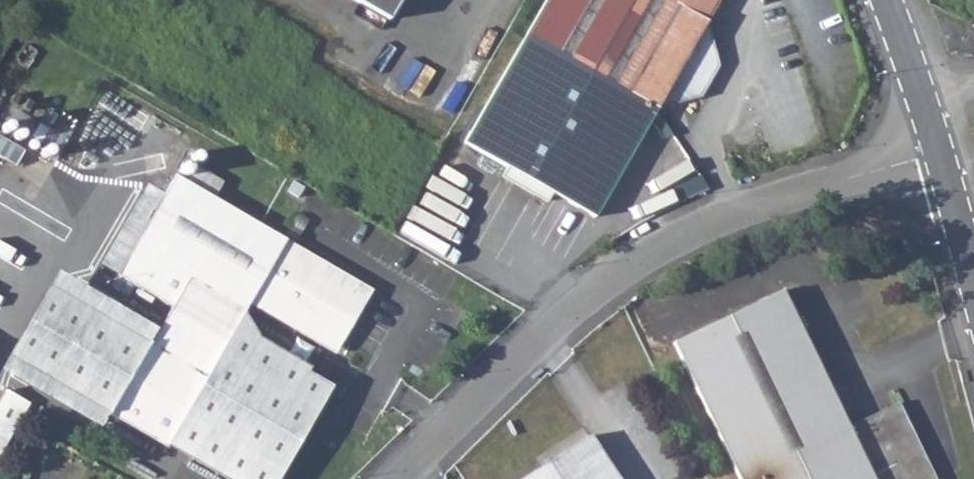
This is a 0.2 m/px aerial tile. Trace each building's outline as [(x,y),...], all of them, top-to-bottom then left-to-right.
[(388,18),(398,0),(357,0),(388,18)] [(464,142),(506,166),(552,193),(594,217),(656,109),(700,97),(718,66),(707,21),(719,0),(545,0),(464,142)] [(34,140),(60,155),(69,139),(43,124),(34,140)] [(185,182),(212,198),(222,182),(195,166),(185,182)] [(500,178),(545,203),(552,193),(506,166),(500,178)] [(193,270),(248,302),(319,344),(320,341),(327,345),(337,342),(341,336),(343,338),(370,291),(212,198),(185,182),(173,176),(162,195),(116,274),(171,307),(193,270)] [(116,274),(162,195),(145,185),(99,264),(116,274)] [(155,330),(56,273),(0,369),(0,370),(99,427),(155,330)] [(673,342),(740,478),(935,478),(898,402),(847,427),(826,383),(816,388),(807,370),(817,365),(781,290),(673,342)] [(331,386),(304,370),(306,365),(236,324),(186,409),(165,446),(222,478),(277,478),(331,386)] [(807,370),(816,388),(826,383),(817,365),(807,370)] [(186,409),(131,377),(109,414),(165,446),(186,409)] [(5,390),(0,399),(0,451),(28,403),(5,390)] [(588,434),(520,478),(618,478),(588,434)]
